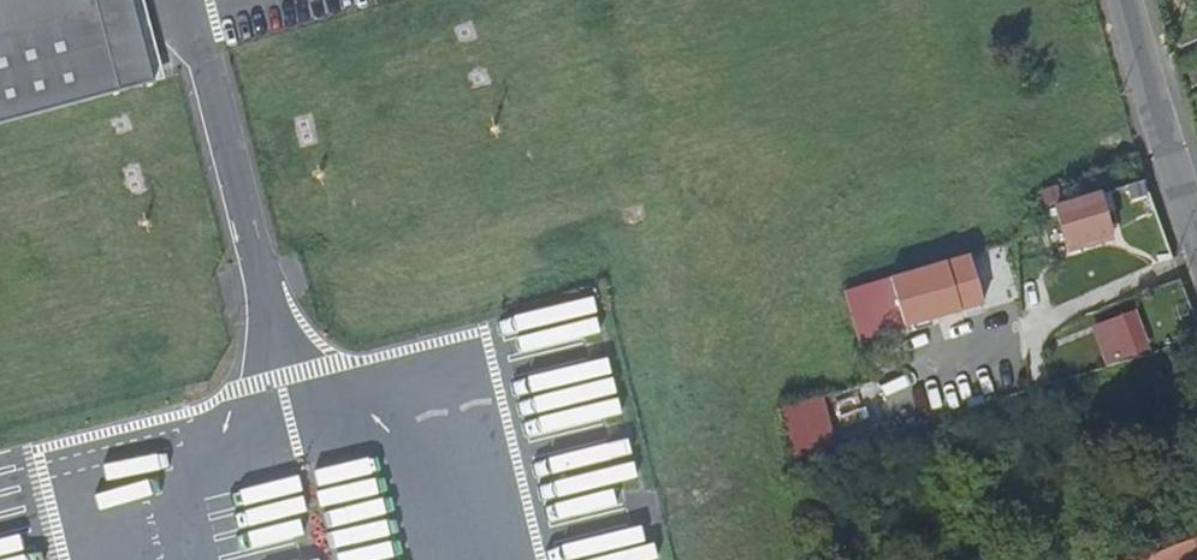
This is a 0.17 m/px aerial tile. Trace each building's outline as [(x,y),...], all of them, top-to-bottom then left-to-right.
[(152,77),(129,0),(0,0),(0,122),(152,77)] [(1058,186),(1067,205),(1102,197),(1145,188),(1138,163),(1058,186)] [(1110,233),(1102,197),(1067,205),(1059,207),(1059,209),(1068,249),(1100,242),(1098,236),(1110,233)] [(983,305),(968,251),(887,273),(902,328),(983,305)] [(1135,310),(1089,327),(1103,366),(1149,349),(1135,310)] [(824,396),(779,407),(793,460),(837,449),(824,396)] [(1169,545),(1170,550),(1174,559),(1196,559),(1196,535),(1169,545)] [(1142,559),(1174,559),(1170,550),(1142,559)]
